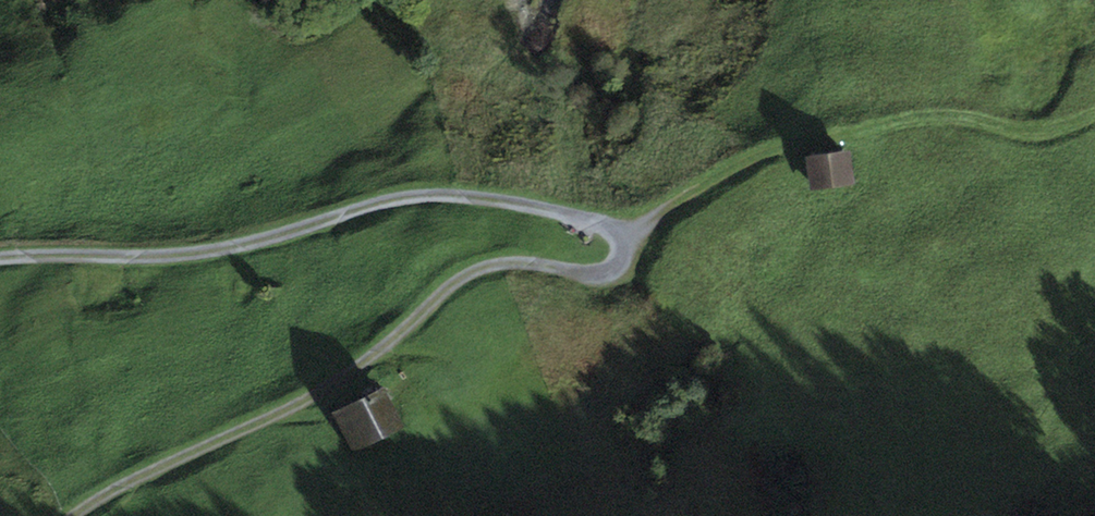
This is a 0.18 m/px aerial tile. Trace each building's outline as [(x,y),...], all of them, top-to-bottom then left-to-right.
[(811,159),(814,187),(850,182),(846,154),(811,159)] [(335,415),(350,446),(400,423),(385,392),(335,415)]
